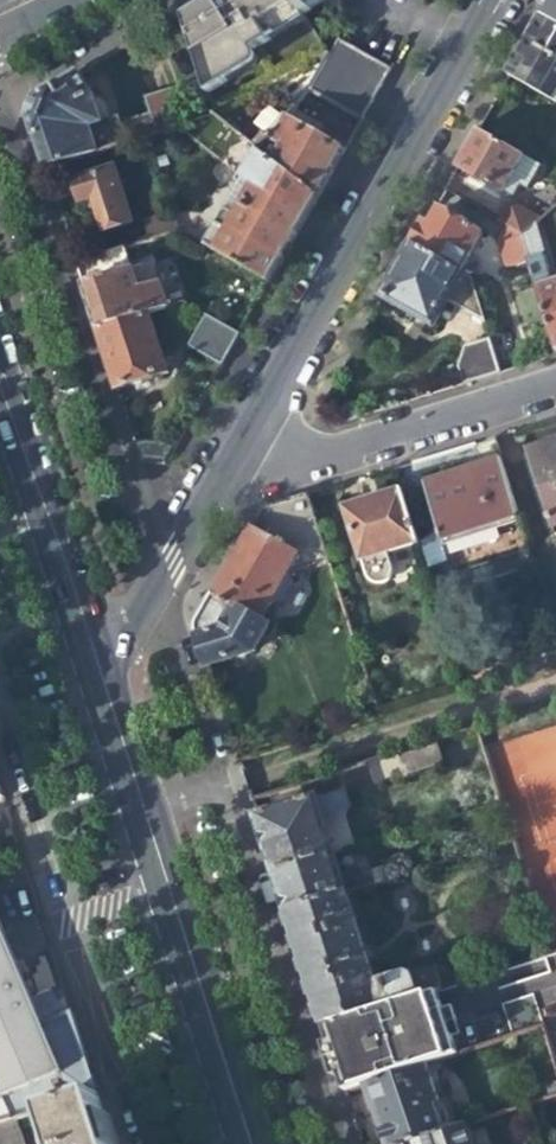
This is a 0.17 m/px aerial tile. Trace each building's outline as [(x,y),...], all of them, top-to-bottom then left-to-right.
[(302,16),(292,0),(199,0),(178,12),(206,96),(256,64),(253,46),(302,16)] [(302,16),(310,11),(309,7),(320,0),(292,0),(302,16)] [(555,0),(550,0),(540,18),(555,27),(555,0)] [(540,18),(525,44),(555,62),(555,27),(540,18)] [(307,91),(359,121),(386,74),(334,43),(327,56),(318,72),(307,91)] [(525,44),(506,77),(555,105),(555,62),(525,44)] [(92,103),(79,72),(36,98),(28,120),(44,171),(126,143),(117,119),(100,125),(92,103)] [(164,91),(146,96),(151,115),(169,110),(164,91)] [(204,248),(267,283),(314,201),(255,157),(211,114),(175,127),(241,181),(204,248)] [(341,154),(284,120),(255,157),(314,201),(341,154)] [(538,167),(475,131),(454,169),(499,196),(501,193),(509,198),(516,186),(524,190),(538,167)] [(112,171),(74,185),(81,202),(92,199),(96,210),(93,214),(98,228),(103,229),(104,233),(130,224),(112,171)] [(499,226),(505,230),(518,238),(522,240),(534,230),(540,224),(510,207),(499,226)] [(429,228),(422,225),(410,247),(467,281),(477,263),(466,256),(477,235),(438,212),(429,228)] [(503,270),(526,262),(518,238),(505,230),(495,244),(503,270)] [(534,230),(522,240),(518,238),(526,262),(555,355),(555,354),(555,284),(550,285),(534,230)] [(468,281),(467,281),(410,247),(381,298),(432,327),(445,303),(482,324),(468,281)] [(121,250),(74,265),(85,298),(96,331),(146,316),(162,310),(160,303),(152,306),(150,299),(152,298),(143,269),(129,272),(121,250)] [(166,375),(146,316),(96,331),(104,357),(115,392),(166,375)] [(186,349),(219,369),(237,337),(204,317),(186,349)] [(464,349),(473,381),(498,373),(488,341),(464,349)] [(545,447),(525,453),(555,545),(555,443),(545,447)] [(517,524),(498,460),(445,477),(422,484),(443,547),(517,524)] [(395,551),(415,544),(399,492),(361,504),(343,510),(364,576),(376,576),(387,573),(393,570),(399,565),(395,551)] [(328,567),(305,496),(259,510),(234,554),(211,594),(256,620),(264,602),(276,599),(287,578),(283,571),(297,567),(299,573),(328,567)] [(265,625),(256,620),(211,594),(194,623),(195,637),(204,666),(229,657),(254,649),(265,625)] [(441,770),(433,741),(396,753),(404,782),(441,770)] [(340,790),(252,818),(259,840),(271,875),(332,856),(320,818),(336,812),(336,809),(345,805),(340,790)] [(338,877),(332,856),(271,875),(279,902),(283,914),(344,895),(386,882),(381,868),(357,876),(351,873),(338,877)] [(374,987),(344,895),(283,914),(291,938),(300,965),(320,1030),(432,993),(439,991),(433,973),(410,981),(405,976),(374,987)] [(15,1122),(45,1113),(95,1098),(68,1014),(35,1025),(9,962),(0,941),(0,1127),(15,1122)] [(432,993),(320,1030),(323,1039),(329,1057),(332,1070),(340,1095),(363,1087),(427,1067),(453,1059),(443,1027),(452,1024),(447,1008),(438,1011),(435,1003),(432,993)] [(385,1143),(412,1143),(453,1130),(452,1126),(452,1116),(444,1103),(439,1103),(427,1067),(363,1087),(372,1115),(375,1115),(380,1130),(385,1143)] [(95,1098),(45,1113),(55,1143),(110,1143),(95,1098)] [(15,1122),(0,1127),(0,1143),(22,1143),(15,1122)] [(453,1130),(412,1143),(468,1143),(463,1127),(453,1130)]
